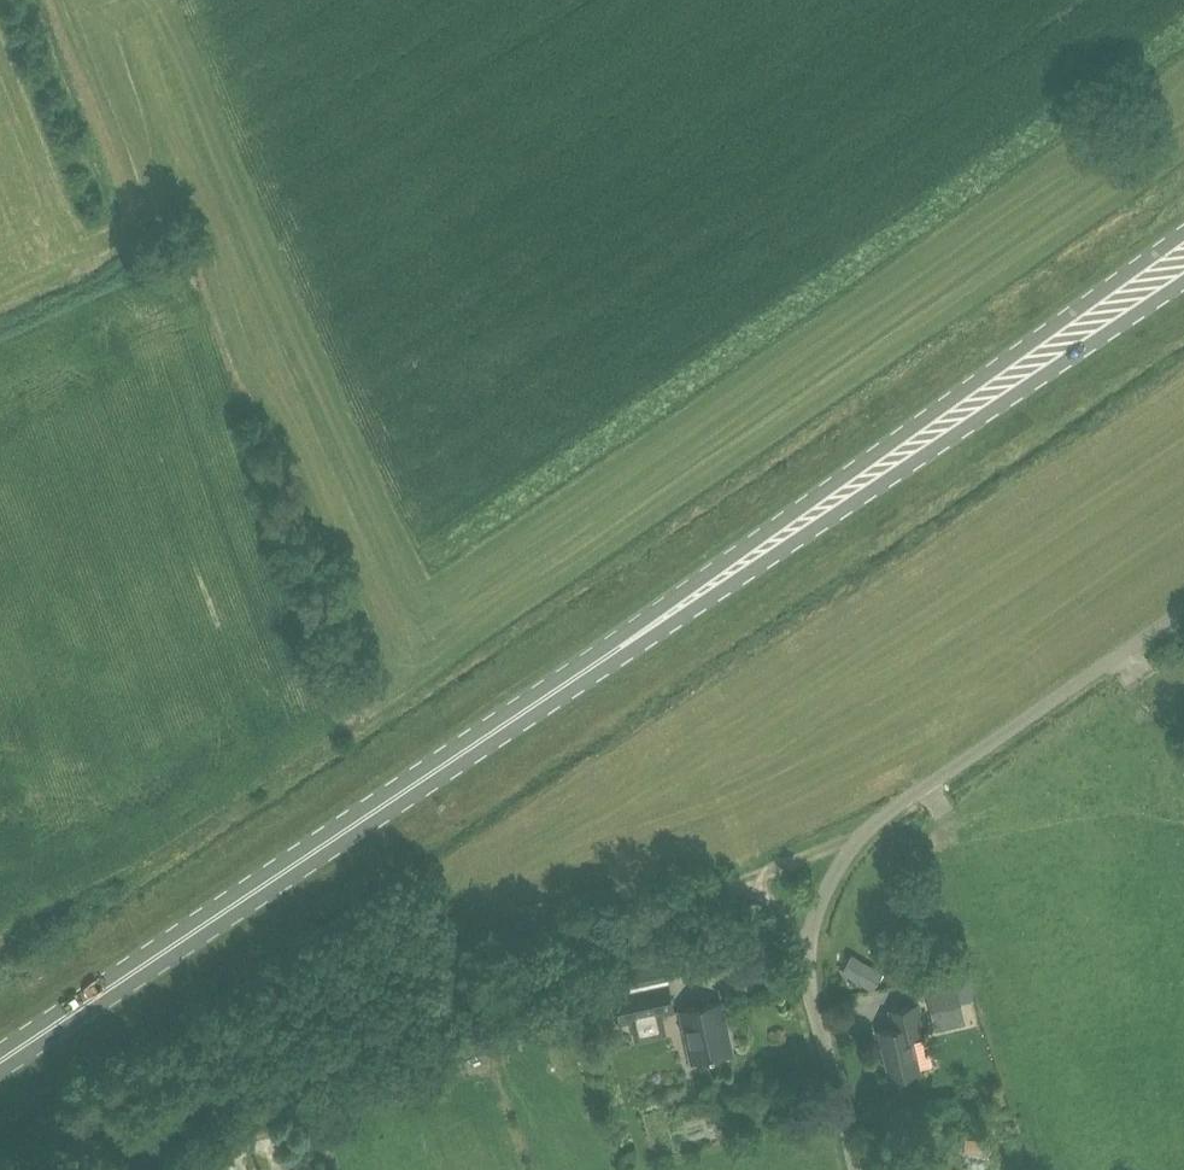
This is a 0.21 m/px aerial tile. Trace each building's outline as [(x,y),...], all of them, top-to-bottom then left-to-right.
[(880,972),(851,954),(843,970),(872,989),(880,972)] [(613,992),(667,981),(662,956),(594,973),(600,998),(613,995),(613,992)] [(931,1007),(960,1001),(974,999),(967,967),(924,977),(931,1007)] [(668,981),(667,981),(613,992),(613,995),(621,1024),(675,1011),(668,981)] [(567,998),(556,1002),(559,1013),(570,1009),(567,998)] [(692,1060),(731,1051),(720,1000),(681,1009),(692,1060)] [(965,1021),(960,1001),(931,1007),(935,1028),(965,1021)] [(894,1026),(880,1029),(890,1075),(919,1068),(911,1033),(925,1030),(919,1003),(890,1009),(894,1026)] [(925,1169),(949,1169),(929,1161),(925,1169)]
